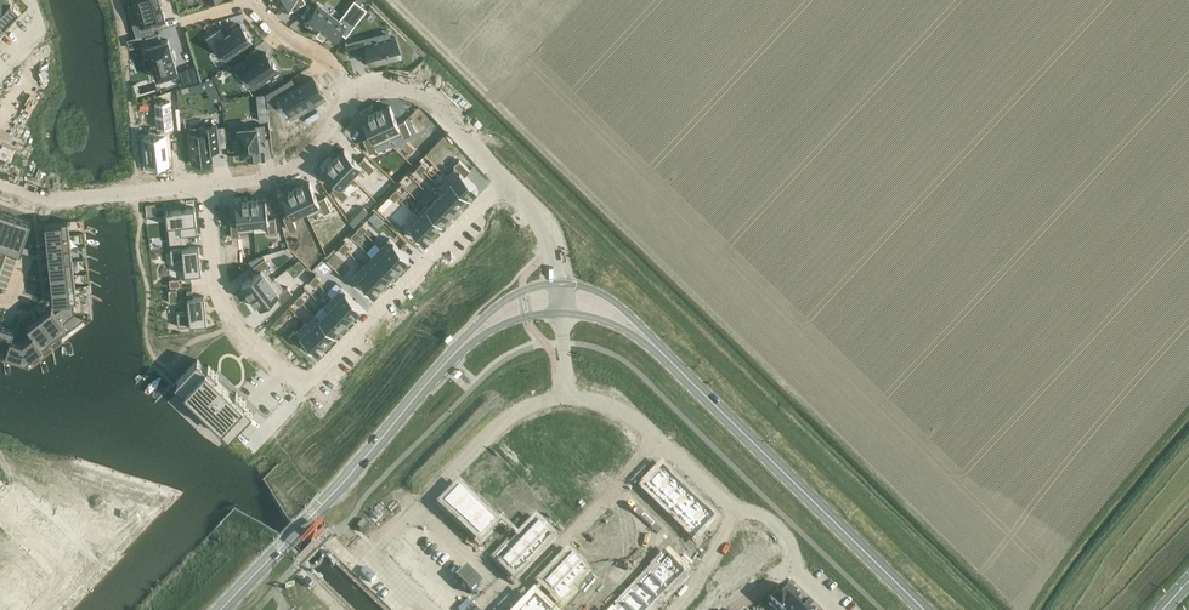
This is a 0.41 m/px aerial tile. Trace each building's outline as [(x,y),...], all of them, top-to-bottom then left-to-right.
[(0,11),(0,22),(4,25),(20,8),(12,0),(10,0),(0,11)] [(10,0),(0,0),(0,11),(10,0)] [(142,24),(134,26),(137,36),(154,31),(152,22),(165,18),(160,0),(135,0),(142,24)] [(280,7),(287,3),(291,10),(306,1),(305,0),(275,0),(280,7)] [(305,21),(317,31),(316,32),(323,37),(324,36),(332,43),(340,32),(346,37),(367,9),(355,0),(354,0),(339,20),(318,4),(305,21)] [(220,28),(206,37),(215,50),(220,47),(227,57),(251,41),(240,25),(225,35),(220,28)] [(151,56),(143,58),(146,69),(154,66),(157,77),(178,71),(168,39),(162,41),(159,32),(146,36),(149,45),(148,45),(151,56)] [(141,35),(127,39),(130,48),(144,44),(141,35)] [(379,35),(363,39),(366,52),(373,51),(376,64),(403,57),(399,39),(381,43),(379,35)] [(244,68),(237,72),(248,88),(253,84),(254,83),(256,85),(278,70),(266,52),(262,55),(261,54),(256,47),(245,54),(246,56),(251,63),(244,68)] [(184,85),(198,80),(194,66),(180,70),(184,85)] [(312,77),(280,96),(290,113),(307,103),(314,99),(323,94),(312,77)] [(266,93),(266,101),(282,92),(278,86),(266,93)] [(157,128),(174,127),(171,101),(154,102),(157,128)] [(390,106),(376,112),(388,139),(402,133),(404,137),(411,134),(405,120),(398,123),(390,106)] [(369,115),(362,118),(370,136),(363,139),(369,153),(377,149),(375,145),(388,139),(376,112),(375,112),(374,112),(369,115)] [(201,131),(189,133),(192,163),(212,161),(211,150),(219,149),(217,124),(200,125),(201,131)] [(240,141),(238,141),(239,151),(241,151),(242,155),(249,154),(249,156),(260,155),(258,140),(266,139),(264,124),(256,124),(256,126),(239,128),(240,141)] [(166,134),(145,137),(148,168),(169,165),(166,134)] [(335,159),(334,160),(352,177),(362,166),(369,173),(375,168),(364,157),(359,163),(345,149),(339,155),(339,154),(335,159)] [(334,160),(324,171),(337,184),(332,190),(343,200),(348,195),(341,188),(352,177),(334,160)] [(446,176),(448,178),(468,197),(472,193),(473,194),(478,188),(477,187),(465,176),(470,170),(459,160),(454,165),(455,167),(446,176)] [(422,162),(418,166),(424,171),(427,168),(422,162)] [(418,166),(415,169),(420,174),(424,171),(418,166)] [(440,186),(439,187),(443,191),(444,191),(459,206),(468,197),(448,178),(440,186)] [(310,182),(296,188),(306,210),(305,211),(308,216),(322,209),(324,213),(331,210),(325,197),(318,200),(310,182)] [(289,192),(282,195),(290,212),(283,216),(289,229),(296,226),(292,217),(305,211),(306,210),(296,188),(294,189),(288,191),(289,192)] [(396,189),(392,193),(398,198),(401,194),(396,189)] [(443,191),(435,199),(451,215),(459,206),(444,191),(443,191)] [(392,193),(389,196),(394,201),(398,198),(392,193)] [(252,200),(250,200),(253,227),(254,227),(268,226),(268,233),(277,232),(275,217),(268,218),(266,199),(258,199),(252,200)] [(427,208),(442,223),(451,215),(435,199),(427,208)] [(237,221),(230,222),(232,237),(240,236),(239,232),(254,230),(254,227),(253,227),(250,200),(235,202),(237,221)] [(354,227),(369,212),(362,206),(349,220),(354,227)] [(416,215),(434,232),(442,223),(427,208),(425,206),(424,206),(416,215)] [(194,207),(165,210),(167,225),(179,223),(180,236),(186,235),(197,234),(194,207)] [(21,251),(31,220),(0,210),(0,244),(21,251)] [(385,221),(374,211),(368,217),(379,228),(385,221)] [(414,213),(405,223),(425,242),(434,232),(416,215),(414,213)] [(68,221),(45,224),(45,227),(46,234),(46,237),(70,235),(68,221)] [(362,224),(359,227),(364,232),(367,229),(362,224)] [(359,227),(355,231),(361,236),(364,232),(359,227)] [(70,235),(46,237),(47,239),(48,247),(48,250),(71,248),(70,235)] [(389,238),(380,248),(400,267),(409,258),(389,238)] [(342,245),(347,250),(350,246),(345,241),(342,245)] [(342,245),(338,248),(343,253),(347,250),(342,245)] [(198,246),(170,249),(171,263),(183,262),(185,274),(190,274),(201,273),(198,246)] [(71,248),(48,250),(48,252),(49,260),(49,263),(72,261),(71,248)] [(380,248),(372,257),(391,276),(400,267),(380,248)] [(257,272),(242,284),(251,296),(275,278),(275,277),(272,279),(264,268),(270,264),(265,257),(253,266),(257,272)] [(372,257),(363,266),(383,285),(391,276),(372,257)] [(72,261),(49,263),(49,265),(50,273),(51,276),(74,274),(72,261)] [(363,266),(354,275),(374,294),(383,285),(363,266)] [(74,274),(51,276),(51,278),(52,287),(52,289),(75,287),(74,274)] [(316,275),(312,278),(318,283),(321,280),(316,275)] [(275,278),(251,296),(252,297),(255,302),(256,302),(260,308),(276,296),(280,302),(292,293),(288,287),(284,290),(275,278)] [(312,278),(309,281),(314,287),(318,283),(312,278)] [(75,287),(52,289),(52,291),(53,303),(60,302),(60,307),(60,308),(74,314),(73,301),(76,301),(75,287)] [(341,288),(332,297),(352,316),(361,307),(341,288)] [(301,294),(297,298),(302,303),(306,300),(301,294)] [(189,311),(176,312),(178,326),(207,323),(204,297),(193,298),(187,299),(189,311)] [(324,306),(323,307),(328,311),(328,310),(344,325),(352,316),(332,297),(324,306)] [(297,298),(294,301),(299,307),(302,303),(297,298)] [(51,307),(40,317),(54,335),(66,325),(64,322),(74,314),(60,308),(57,311),(55,312),(51,307)] [(320,319),(319,319),(335,334),(344,325),(328,310),(328,311),(320,319)] [(307,324),(326,343),(335,334),(319,319),(320,319),(316,315),(315,315),(307,324)] [(40,317),(28,326),(32,332),(33,332),(43,344),(54,335),(40,317)] [(294,330),(289,336),(300,346),(305,341),(317,352),(318,353),(323,348),(322,347),(326,343),(307,324),(305,322),(296,331),(294,330)] [(0,324),(0,348),(6,350),(12,335),(15,328),(0,323),(0,324)] [(32,332),(23,339),(26,357),(43,344),(33,332),(32,332)] [(12,335),(6,350),(26,357),(23,339),(12,335)] [(197,359),(177,381),(186,389),(182,393),(192,402),(195,399),(205,407),(213,416),(210,419),(220,429),(223,425),(232,434),(253,413),(244,404),(246,402),(236,392),(233,395),(216,378),(219,375),(208,365),(206,368),(197,359)] [(663,469),(647,486),(657,495),(657,494),(672,479),(673,478),(663,469)] [(657,494),(657,495),(658,495),(666,502),(681,487),(673,479),(673,478),(672,479),(657,494)] [(681,487),(666,502),(674,510),(689,495),(681,487)] [(460,488),(444,505),(453,514),(469,497),(460,488)] [(633,489),(627,494),(631,498),(636,492),(633,489)] [(689,495),(674,510),(682,518),(697,503),(689,495)] [(469,497),(453,514),(454,515),(454,514),(462,522),(477,506),(469,498),(470,498),(469,497)] [(697,503),(682,518),(690,526),(690,527),(691,526),(706,511),(706,510),(705,510),(697,503)] [(477,506),(462,522),(470,530),(485,514),(477,506)] [(691,526),(690,527),(700,536),(716,519),(706,510),(706,511),(691,526)] [(485,514),(470,530),(480,539),(495,523),(485,514)] [(364,519),(357,527),(362,532),(369,524),(364,519)] [(537,522),(527,532),(543,547),(552,537),(537,522)] [(527,532),(518,542),(534,557),(543,547),(527,532)] [(518,542),(509,551),(525,566),(534,557),(518,542)] [(6,550),(2,554),(6,557),(7,559),(11,555),(6,550)] [(509,551),(499,561),(515,576),(525,566),(509,551)] [(13,563),(12,564),(21,572),(22,573),(23,574),(27,577),(37,566),(23,553),(13,563)] [(570,554),(562,563),(577,578),(586,569),(570,554)] [(6,557),(0,563),(4,566),(9,561),(7,559),(6,557)] [(669,558),(660,567),(661,567),(677,583),(686,574),(669,558)] [(562,563),(554,571),(569,586),(577,578),(562,563)] [(37,566),(27,577),(38,588),(48,578),(37,566)] [(660,568),(652,577),(668,592),(676,583),(677,584),(677,583),(661,567),(660,567),(660,568)] [(554,571),(546,579),(561,595),(569,586),(554,571)] [(22,573),(14,582),(30,597),(38,588),(27,577),(23,574),(22,573)] [(652,577),(643,586),(658,601),(668,592),(652,577)] [(14,582),(5,591),(21,606),(30,597),(14,582)] [(769,605),(774,609),(785,609),(798,596),(787,585),(771,602),(771,603),(769,605)] [(634,596),(648,609),(650,609),(658,601),(643,586),(634,596)] [(0,596),(0,603),(8,609),(17,609),(21,606),(5,591),(0,596)] [(625,605),(630,609),(648,609),(634,596),(625,605)] [(785,609),(803,609),(807,606),(798,597),(799,596),(798,596),(785,609)] [(525,609),(545,609),(535,600),(525,609)]
